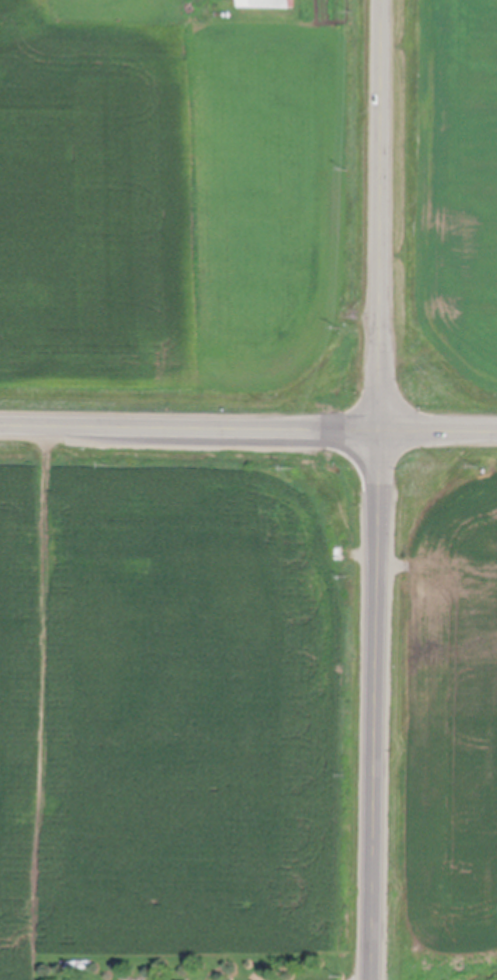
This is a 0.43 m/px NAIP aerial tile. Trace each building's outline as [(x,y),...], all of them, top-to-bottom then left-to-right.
[(301,0),(249,0),(249,9),(301,9),(301,0)]
